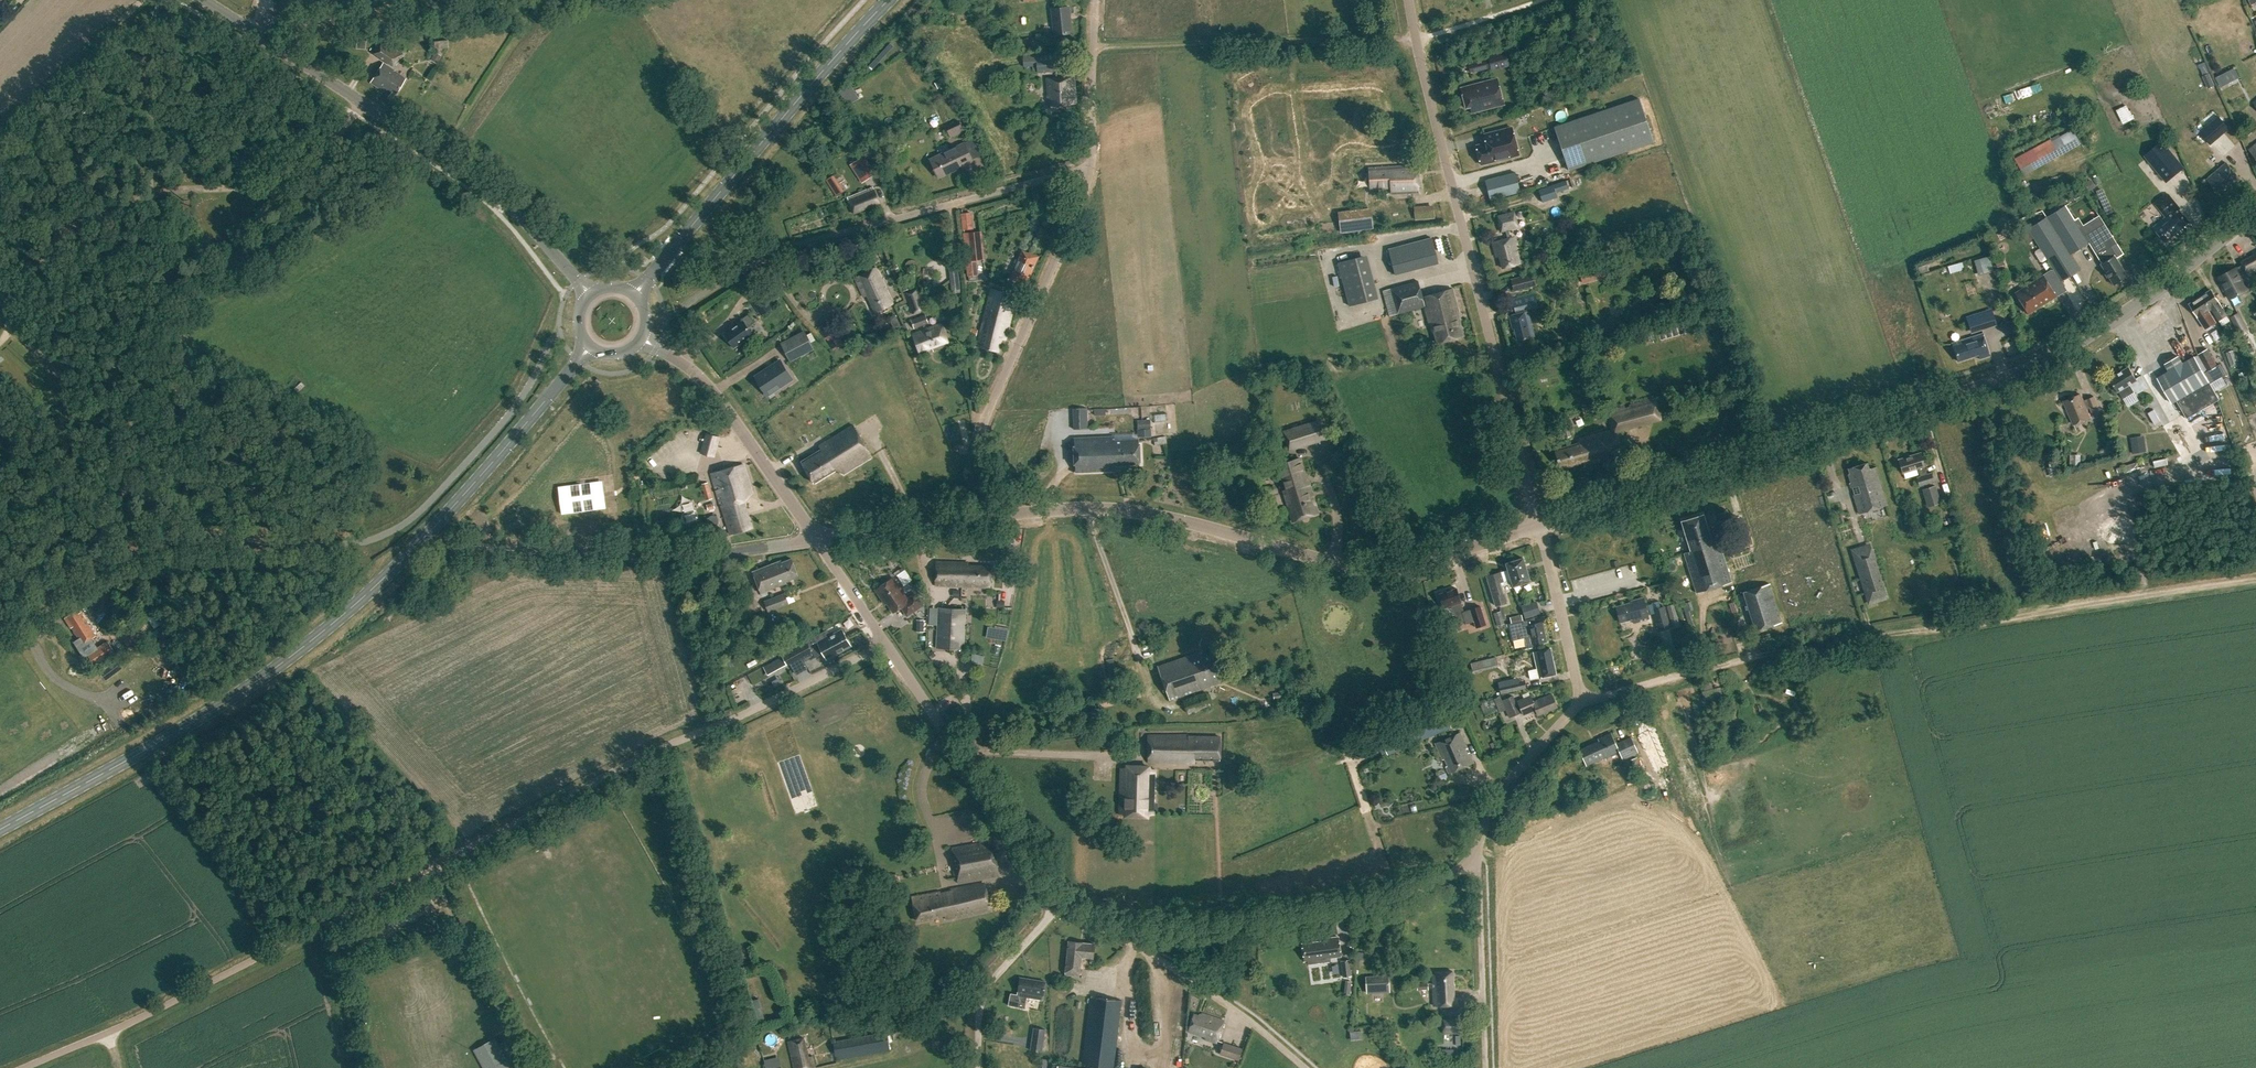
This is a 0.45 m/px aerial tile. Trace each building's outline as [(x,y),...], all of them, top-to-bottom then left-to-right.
[(1055,35),(1071,33),(1068,7),(1052,8),(1055,35)] [(355,48),(365,49),(366,38),(356,37),(355,48)] [(367,49),(394,66),(402,53),(380,38),(376,44),(372,42),(367,49)] [(435,41),(436,49),(449,47),(448,40),(435,41)] [(1036,67),(1036,73),(1057,72),(1055,50),(1022,52),(1023,67),(1036,67)] [(1483,58),(1468,62),(1468,65),(1464,67),(1465,73),(1486,68),(1487,70),(1513,63),(1511,54),(1495,58),(1494,55),(1484,58),(1483,58)] [(382,63),(369,82),(388,95),(391,91),(395,93),(404,78),(393,71),(382,63)] [(2203,76),(2208,88),(2214,85),(2209,73),(2203,76)] [(1047,89),(1049,106),(1076,104),(1075,97),(1077,97),(1075,75),(1045,77),(1046,89),(1047,89)] [(2222,75),(2216,78),(2221,88),(2227,85),(2222,75)] [(942,79),(935,83),(939,89),(946,86),(944,82),(942,79)] [(1470,106),(1472,112),(1503,104),(1496,79),(1461,88),(1466,107),(1470,106)] [(1568,170),(1653,142),(1639,99),(1554,127),(1568,170)] [(2130,101),(2119,107),(2126,121),(2137,115),(2130,101)] [(2219,116),(2200,132),(2209,142),(2228,127),(2219,116)] [(945,127),(950,138),(964,132),(959,120),(945,127)] [(1484,134),(1486,143),(1476,145),(1481,164),(1518,155),(1511,127),(1484,134)] [(936,156),(944,174),(957,168),(957,169),(973,162),(964,142),(936,156)] [(2145,155),(2167,181),(2183,168),(2162,142),(2145,155)] [(2024,154),(2014,159),(2023,176),(2033,170),(2024,154)] [(857,161),(869,178),(878,172),(866,155),(857,161)] [(2207,179),(2219,193),(2228,184),(2231,187),(2240,178),(2227,162),(2207,179)] [(1369,188),(1390,187),(1394,193),(1419,192),(1417,165),(1368,168),(1369,188)] [(2066,178),(2074,172),(2071,167),(2063,173),(2066,178)] [(1514,172),(1484,180),(1490,200),(1519,192),(1514,172)] [(839,186),(851,182),(849,177),(837,181),(839,186)] [(1568,190),(1573,188),(1570,179),(1538,190),(1542,202),(1556,198),(1555,193),(1567,189),(1568,190)] [(2083,184),(2087,192),(2095,187),(2091,180),(2083,184)] [(879,203),(873,187),(847,197),(854,213),(879,203)] [(1371,191),(1354,192),(1355,200),(1372,199),(1371,191)] [(2153,227),(2165,242),(2179,230),(2183,235),(2193,227),(2179,210),(2181,208),(2169,194),(2157,204),(2167,216),(2153,227)] [(2065,204),(2047,216),(2070,254),(2088,243),(2089,242),(2079,227),(2065,204)] [(969,212),(958,213),(960,230),(971,228),(969,212)] [(1499,256),(1502,268),(1520,264),(1513,237),(1510,238),(1508,229),(1517,227),(1513,212),(1497,216),(1499,224),(1498,224),(1500,231),(1505,230),(1507,238),(1492,242),(1496,256),(1499,256)] [(2099,215),(2079,227),(2089,242),(2088,243),(2095,255),(2116,242),(2099,215)] [(2047,216),(2027,228),(2033,238),(2039,248),(2046,259),(2052,268),(2060,281),(2067,277),(2080,269),(2070,254),(2047,216)] [(1360,219),(1361,229),(1373,228),(1372,218),(1360,219)] [(2027,228),(2021,232),(2027,242),(2033,238),(2027,228)] [(959,233),(965,276),(978,274),(977,261),(984,260),(980,231),(959,233)] [(2116,242),(2095,255),(2101,263),(2100,264),(2104,271),(2104,273),(2106,277),(2109,278),(2113,285),(2127,276),(2115,258),(2123,253),(2116,242)] [(1341,260),(1354,255),(1352,248),(1338,253),(1341,260)] [(2034,251),(2034,253),(2039,261),(2042,262),(2046,259),(2039,248),(2034,251)] [(976,345),(998,351),(1001,338),(1005,339),(1012,314),(1007,313),(1009,306),(1013,307),(1016,295),(1014,295),(1019,284),(1025,286),(1037,256),(1029,253),(1029,254),(1023,251),(1011,279),(1015,280),(1009,293),(991,289),(976,345)] [(2240,262),(2247,274),(2255,268),(2255,253),(2240,262)] [(1975,273),(1989,269),(1986,255),(1971,259),(1975,273)] [(1937,277),(1968,268),(1966,260),(1943,267),(1941,263),(1933,265),(1937,277)] [(2236,267),(2218,277),(2230,298),(2248,289),(2236,267)] [(885,287),(875,268),(856,277),(865,296),(868,294),(876,312),(892,304),(884,287),(885,287)] [(2052,268),(2014,292),(2027,313),(2055,296),(2053,292),(2069,282),(2067,277),(2060,281),(2052,268)] [(1510,279),(1513,291),(1536,285),(1532,273),(1510,279)] [(1573,289),(1570,278),(1561,281),(1564,292),(1573,289)] [(1389,316),(1397,314),(1424,307),(1429,324),(1430,324),(1432,332),(1434,331),(1437,343),(1463,336),(1457,314),(1458,314),(1451,288),(1422,296),(1418,281),(1382,290),(1389,316)] [(1932,286),(1936,299),(1946,295),(1942,283),(1932,286)] [(902,294),(910,315),(925,310),(917,288),(902,294)] [(2203,295),(2210,308),(2211,308),(2218,320),(2228,314),(2220,302),(2219,302),(2211,290),(2203,295)] [(762,292),(751,299),(757,307),(768,299),(762,292)] [(2197,316),(2206,328),(2216,322),(2208,310),(2210,308),(2203,295),(2190,304),(2198,316),(2197,316)] [(1516,313),(1509,315),(1512,328),(1514,328),(1517,340),(1534,336),(1527,309),(1538,306),(1536,296),(1525,299),(1524,296),(1512,299),(1516,313)] [(1991,310),(1965,318),(1970,335),(1997,327),(1991,310)] [(2247,330),(2238,313),(2231,316),(2241,334),(2247,330)] [(734,345),(735,347),(752,334),(748,327),(755,322),(749,314),(741,319),(742,321),(725,333),(730,340),(728,341),(732,346),(734,345)] [(909,320),(913,329),(927,323),(924,314),(909,320)] [(912,334),(919,352),(932,347),(933,351),(949,345),(941,323),(912,334)] [(805,332),(791,339),(795,347),(786,352),(789,358),(803,350),(804,352),(813,348),(805,332)] [(829,338),(835,349),(845,344),(839,332),(829,338)] [(1952,344),(1958,361),(1978,354),(1979,358),(1989,355),(1982,334),(1952,344)] [(2197,355),(2207,372),(2217,366),(2207,349),(2197,355)] [(2238,364),(2233,349),(2226,351),(2231,366),(2238,364)] [(2176,400),(2187,418),(2204,408),(2219,399),(2209,381),(2195,356),(2183,363),(2179,356),(2165,365),(2169,371),(2157,378),(2172,403),(2176,400)] [(779,365),(754,378),(761,392),(775,384),(779,391),(790,385),(779,365)] [(2129,367),(2110,378),(2118,391),(2122,399),(2134,392),(2136,394),(2148,387),(2142,375),(2136,378),(2129,367)] [(2094,396),(2087,399),(2088,402),(2084,403),(2080,394),(2064,401),(2074,424),(2090,417),(2086,408),(2090,407),(2094,417),(2101,414),(2094,396)] [(1578,443),(1554,449),(1559,469),(1583,462),(1584,466),(1622,455),(1616,431),(1662,418),(1657,397),(1629,405),(1630,407),(1625,409),(1624,407),(1605,412),(1610,430),(1577,439),(1578,443)] [(1581,408),(1583,414),(1593,410),(1592,405),(1581,408)] [(1072,408),(1073,429),(1088,429),(1087,408),(1072,408)] [(2148,412),(2155,424),(2160,420),(2154,409),(2148,412)] [(1158,412),(1158,421),(1171,421),(1171,413),(1158,412)] [(1139,420),(1139,429),(1152,429),(1152,419),(1139,420)] [(1326,440),(1319,419),(1282,430),(1288,452),(1326,440)] [(801,461),(814,483),(836,469),(844,473),(872,456),(853,425),(819,446),(822,449),(801,461)] [(1571,436),(1569,428),(1558,430),(1560,439),(1571,436)] [(701,453),(714,457),(719,437),(707,433),(701,453)] [(1074,438),(1076,472),(1115,470),(1115,464),(1139,462),(1138,440),(1114,441),(1114,436),(1074,438)] [(1154,438),(1156,445),(1168,443),(1167,436),(1154,438)] [(2144,440),(2132,442),(2133,453),(2146,451),(2144,440)] [(1916,477),(1919,486),(1933,481),(1931,473),(1926,474),(1924,466),(1920,453),(1898,460),(1902,473),(1917,468),(1919,476),(1916,477)] [(2070,464),(2080,465),(2081,453),(2070,453),(2070,464)] [(1286,489),(1283,490),(1292,521),(1318,513),(1309,483),(1307,484),(1300,458),(1279,464),(1286,489)] [(1850,482),(1849,483),(1858,513),(1886,505),(1875,467),(1868,469),(1866,462),(1847,468),(1849,473),(1848,474),(1850,482)] [(2137,462),(2116,468),(2118,473),(2138,467),(2137,462)] [(752,493),(743,464),(711,473),(721,505),(730,534),(752,527),(744,502),(752,493)] [(1927,506),(1940,502),(1935,485),(1922,489),(1927,506)] [(713,498),(709,486),(703,488),(707,500),(713,498)] [(2062,535),(2085,522),(2080,512),(2057,525),(2062,535)] [(1684,520),(1682,521),(1687,540),(1690,550),(1684,552),(1696,592),(1731,581),(1718,542),(1715,543),(1712,534),(1709,535),(1703,514),(1700,515),(1699,514),(1695,515),(1694,517),(1690,518),(1688,517),(1685,519),(1684,520)] [(2087,540),(2099,538),(2097,528),(2086,530),(2087,540)] [(1737,536),(1725,540),(1732,562),(1744,559),(1737,536)] [(1849,548),(1866,600),(1886,594),(1871,545),(1870,545),(1869,542),(1849,548)] [(791,558),(781,562),(781,560),(752,571),(761,593),(786,583),(786,581),(798,576),(791,558)] [(1505,563),(1507,569),(1508,569),(1511,582),(1512,586),(1530,581),(1522,558),(1505,563)] [(961,586),(990,587),(991,566),(968,565),(968,562),(936,561),(935,585),(961,586)] [(1486,576),(1495,605),(1506,602),(1501,585),(1511,582),(1508,569),(1507,569),(1486,576)] [(893,612),(901,606),(907,615),(923,604),(915,593),(907,599),(893,577),(875,589),(883,600),(884,599),(893,612)] [(1758,630),(1781,623),(1781,622),(1771,588),(1769,583),(1746,591),(1758,630)] [(1443,608),(1452,605),(1457,622),(1463,620),(1463,621),(1465,620),(1465,623),(1474,621),(1476,627),(1485,624),(1480,606),(1463,611),(1460,602),(1461,602),(1456,588),(1439,593),(1442,605),(1443,608)] [(788,603),(784,593),(764,601),(768,611),(788,603)] [(1652,613),(1657,632),(1670,628),(1664,606),(1657,607),(1655,602),(1645,605),(1643,597),(1629,601),(1630,602),(1615,606),(1620,622),(1631,619),(1632,623),(1649,619),(1648,615),(1652,613)] [(1520,605),(1524,619),(1539,614),(1535,601),(1520,605)] [(1673,603),(1665,605),(1672,628),(1679,626),(1673,603)] [(938,607),(936,647),(963,649),(966,608),(938,607)] [(62,617),(80,645),(95,635),(80,611),(77,613),(75,609),(62,617)] [(1494,613),(1497,626),(1505,624),(1501,611),(1494,613)] [(1542,621),(1536,623),(1535,617),(1519,621),(1518,615),(1510,617),(1512,623),(1508,624),(1512,641),(1524,638),(1526,645),(1530,644),(1546,641),(1542,621)] [(1006,639),(1008,630),(991,627),(989,636),(1006,639)] [(770,663),(776,673),(781,670),(780,668),(787,664),(801,657),(804,662),(809,659),(810,660),(823,653),(827,659),(851,646),(850,644),(850,642),(849,639),(847,639),(842,629),(830,635),(827,630),(806,641),(807,642),(782,656),(770,663)] [(146,647),(150,652),(159,646),(170,638),(166,633),(155,640),(155,641),(146,647)] [(114,653),(106,640),(85,653),(93,666),(114,653)] [(1549,648),(1533,652),(1539,678),(1555,674),(1550,647),(1549,648)] [(1221,682),(1220,677),(1224,676),(1216,652),(1202,657),(1200,651),(1157,666),(1169,700),(1221,682)] [(973,653),(973,662),(983,665),(986,656),(973,653)] [(1523,714),(1536,709),(1538,714),(1556,707),(1551,694),(1533,702),(1532,701),(1533,701),(1530,695),(1516,700),(1518,706),(1520,706),(1523,714)] [(743,710),(755,704),(752,699),(741,705),(743,710)] [(1435,743),(1448,773),(1473,762),(1460,732),(1435,743)] [(1579,750),(1586,765),(1618,751),(1621,757),(1636,750),(1631,737),(1616,744),(1611,733),(1597,739),(1598,741),(1579,750)] [(1220,736),(1195,736),(1195,735),(1148,735),(1148,761),(1194,763),(1195,759),(1219,760),(1220,736)] [(1629,759),(1632,768),(1639,766),(1639,765),(1642,763),(1640,757),(1637,758),(1636,757),(1629,759)] [(1119,813),(1153,814),(1155,769),(1121,768),(1119,813)] [(1190,781),(1191,770),(1181,769),(1181,781),(1190,781)] [(952,848),(958,882),(999,875),(992,840),(952,848)] [(946,918),(989,908),(984,883),(950,889),(951,892),(940,894),(940,891),(911,897),(917,920),(945,914),(946,918)] [(458,917),(461,923),(467,920),(465,914),(458,917)] [(1321,940),(1302,943),(1304,961),(1340,956),(1338,936),(1321,938),(1321,940)] [(1065,974),(1079,976),(1081,957),(1093,958),(1094,943),(1068,941),(1065,974)] [(1340,960),(1342,977),(1351,976),(1349,959),(1340,960)] [(1433,988),(1434,1006),(1456,1005),(1456,998),(1453,997),(1453,971),(1432,972),(1433,983),(1428,983),(1428,988),(1433,988)] [(1389,991),(1388,976),(1366,977),(1367,993),(1389,991)] [(1027,997),(1043,1000),(1046,981),(1019,977),(1016,994),(1010,993),(1008,1005),(1025,1008),(1027,997)] [(1416,990),(1428,990),(1427,982),(1416,982),(1416,990)] [(1108,1067),(1113,1067),(1121,1000),(1115,999),(1098,997),(1090,997),(1082,1064),(1090,1065),(1090,1066),(1108,1067)] [(1203,1037),(1216,1042),(1221,1030),(1223,1021),(1203,1014),(1202,1017),(1195,1014),(1189,1031),(1203,1036),(1203,1037)] [(1463,1033),(1463,1019),(1442,1019),(1442,1033),(1463,1033)] [(833,1042),(836,1059),(867,1053),(890,1050),(887,1032),(865,1036),(865,1037),(833,1042)] [(1360,1032),(1348,1033),(1349,1042),(1361,1041),(1360,1032)] [(510,1067),(494,1038),(473,1049),(483,1067),(509,1067),(510,1067)] [(803,1038),(788,1041),(794,1067),(811,1067),(814,1067),(812,1056),(807,1056),(803,1038)] [(1220,1054),(1238,1060),(1242,1048),(1224,1042),(1220,1054)]
